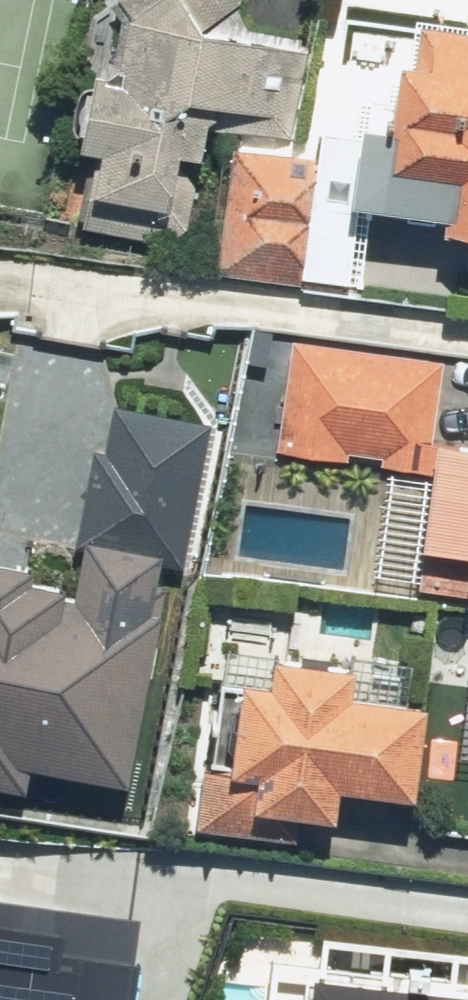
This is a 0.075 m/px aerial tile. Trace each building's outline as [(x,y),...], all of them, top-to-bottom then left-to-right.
[(277,21),(179,0),(102,0),(63,180),(152,199),(179,70),(263,88),(277,21)] [(427,16),(424,115),(372,113),(369,201),(467,204),(467,17),(427,16)] [(327,156),(242,147),(229,269),(314,279),(327,156)] [(301,334),(288,443),(442,460),(454,351),(301,334)] [(0,552),(0,748),(164,773),(220,412),(113,395),(86,565),(0,552)] [(463,409),(451,530),(467,531),(467,410),(463,409)] [(276,799),(358,805),(361,767),(443,773),(450,680),(393,676),(396,634),(312,628),(309,670),(260,667),(253,759),(279,761),(276,799)] [(0,803),(0,999),(4,999),(134,999),(146,901),(3,883),(13,805),(0,803)] [(319,999),(467,999),(467,969),(322,959),(319,999)]
